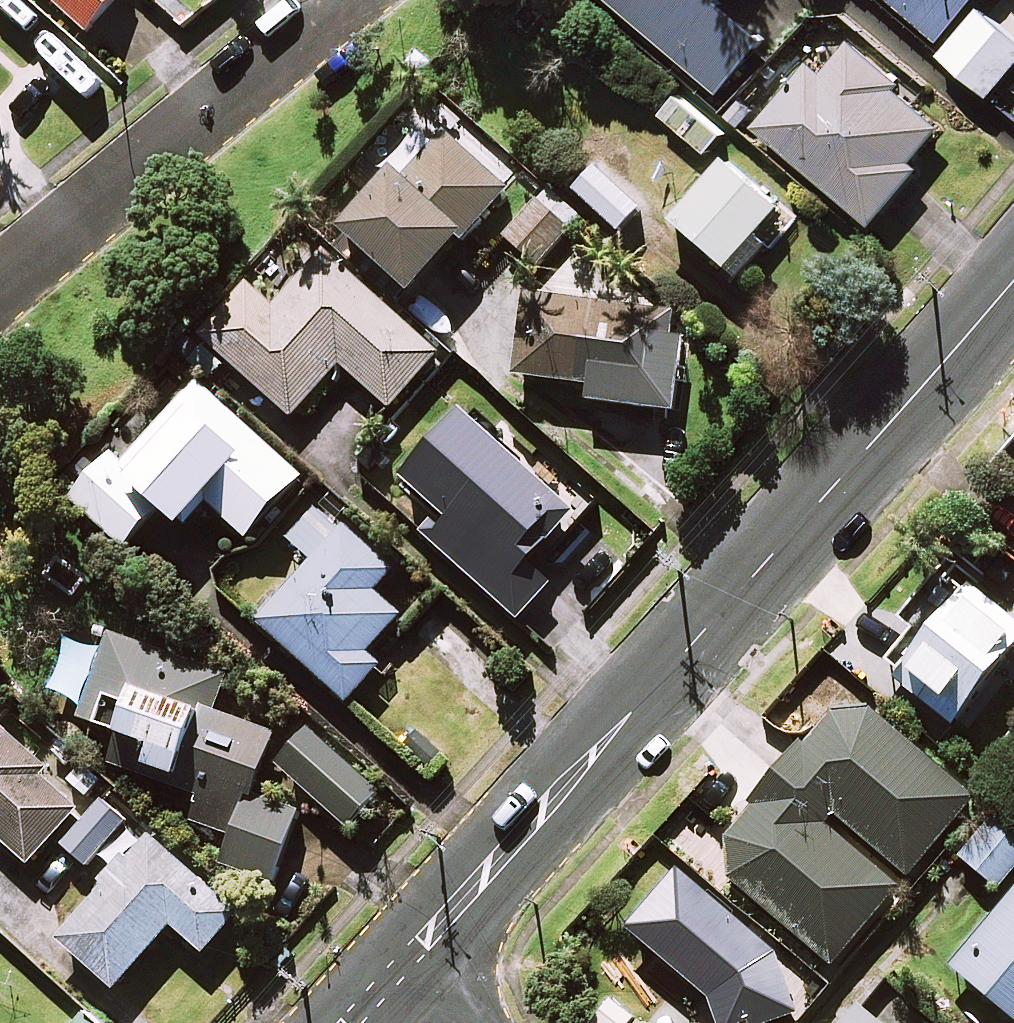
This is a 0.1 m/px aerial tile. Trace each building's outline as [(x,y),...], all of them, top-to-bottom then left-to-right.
[(88,32),(118,0),(53,0),(88,32)] [(723,91),(768,38),(751,24),(724,0),(615,0),(723,91)] [(942,41),(976,0),(893,0),(942,41)] [(983,9),(944,54),(988,92),(1013,61),(1013,35),(983,9)] [(944,125),(833,33),(757,125),(873,222),(917,168),(911,164),(944,125)] [(725,133),(679,94),(664,113),(710,152),(725,133)] [(410,180),(399,169),(343,227),(414,294),(511,191),(453,135),(410,180)] [(796,217),(728,158),(672,222),(740,281),(796,217)] [(642,206),(596,166),(575,190),(620,230),(642,206)] [(582,220),(550,189),(507,235),(538,266),(582,220)] [(441,354),(326,251),(286,295),(257,270),(201,333),(294,416),(342,363),(392,408),(441,354)] [(684,315),(526,294),(516,375),(591,385),(589,400),(671,411),(684,315)] [(302,477),(199,383),(125,465),(113,454),(73,498),(127,547),(164,506),(184,525),(207,500),(248,537),(302,477)] [(579,510),(464,409),(405,477),(450,517),(431,538),(522,617),(552,583),(531,564),(579,510)] [(396,573),(322,506),(292,539),(314,560),(259,621),(349,702),(380,668),(368,657),(404,617),(378,593),(396,573)] [(832,653),(871,685),(885,668),(895,676),(954,724),(1013,649),(1013,619),(947,564),(905,616),(902,617),(877,597),(832,653)] [(229,676),(112,634),(105,654),(71,642),(54,690),(82,700),(76,715),(158,745),(151,765),(205,785),(193,820),(234,835),(224,862),(275,880),(298,816),(254,800),(278,733),(216,711),(229,676)] [(848,690),(730,835),(728,874),(837,963),(975,794),(848,690)] [(0,723),(0,836),(31,864),(88,801),(0,723)] [(381,791),(310,729),(280,764),(350,826),(381,791)] [(128,820),(107,801),(67,846),(88,864),(128,820)] [(996,812),(961,855),(1000,887),(1013,870),(1013,827),(996,812)] [(240,915),(151,834),(58,935),(116,988),(174,924),(205,952),(240,915)] [(683,869),(631,926),(739,1022),(782,1022),(810,992),(737,927),(742,922),(683,869)] [(955,965),(1013,1015),(1013,894),(955,965)] [(870,999),(850,1022),(899,1022),(870,999)] [(87,1014),(80,1022),(98,1022),(87,1014)]
